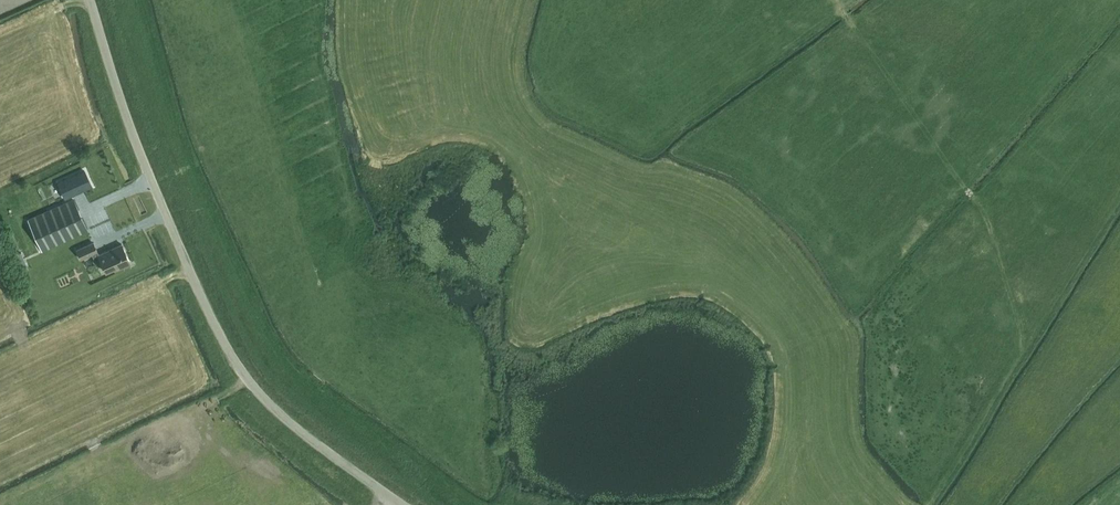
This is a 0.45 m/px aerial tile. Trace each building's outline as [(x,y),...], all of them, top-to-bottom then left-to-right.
[(83,172),(56,184),(63,199),(89,187),(83,172)] [(40,251),(85,231),(71,200),(26,221),(40,251)] [(122,244),(102,253),(98,255),(93,242),(76,249),(80,258),(92,253),(95,261),(100,259),(106,272),(114,268),(115,271),(131,264),(122,244)]
